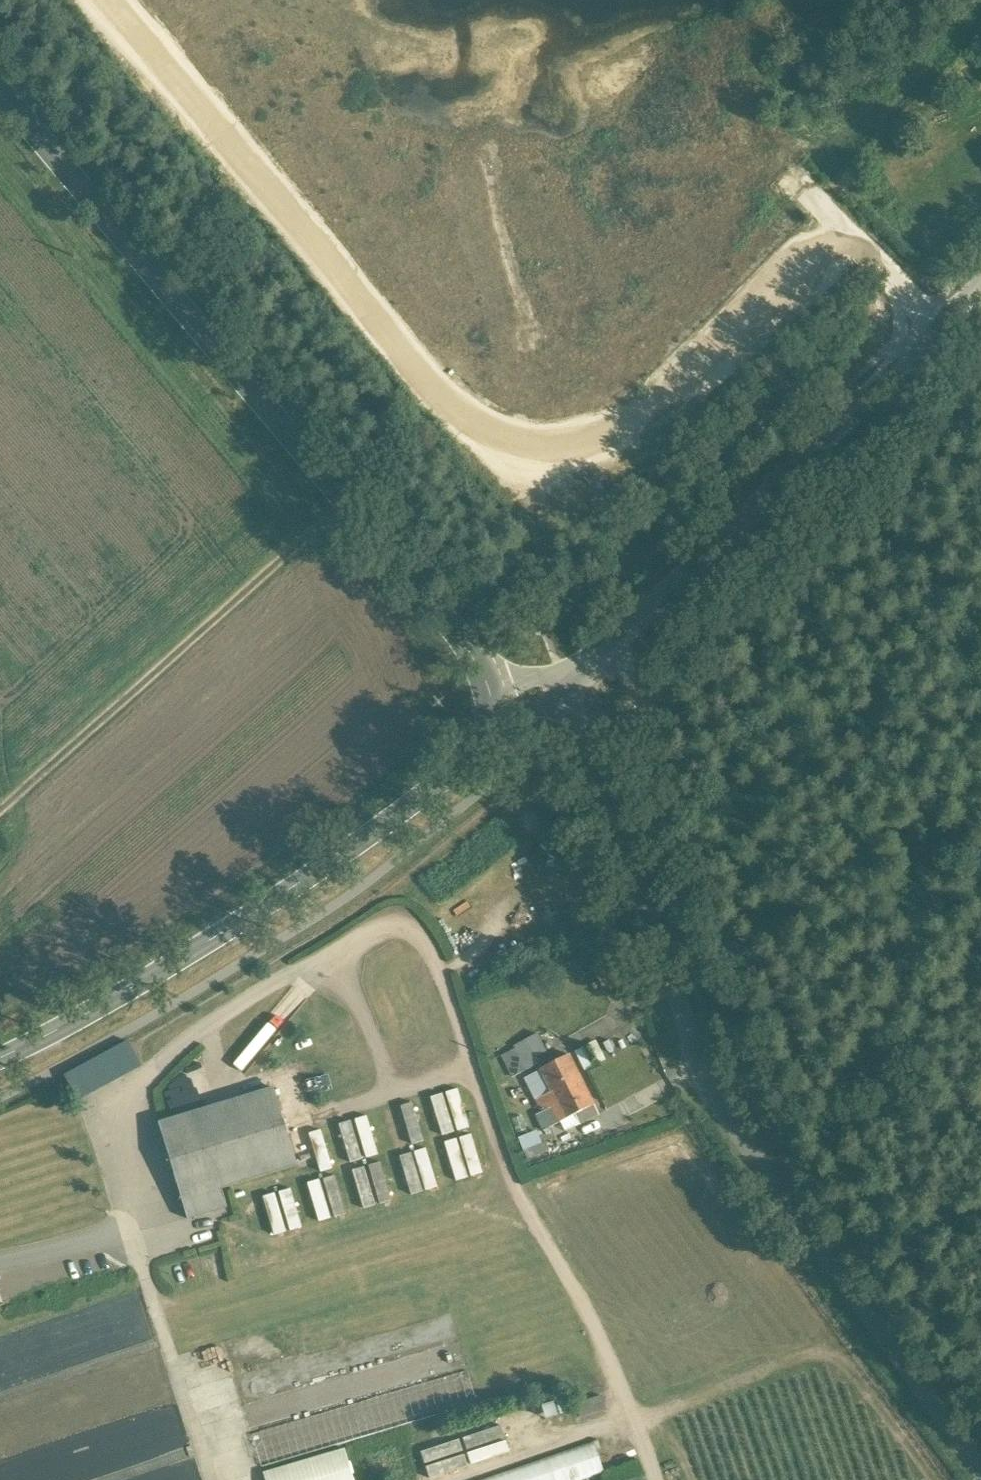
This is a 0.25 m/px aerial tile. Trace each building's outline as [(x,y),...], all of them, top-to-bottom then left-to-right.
[(129,1042),(65,1076),(82,1106),(145,1072),(129,1042)] [(530,1048),(517,1054),(525,1071),(538,1064),(530,1048)] [(569,1055),(540,1069),(551,1091),(565,1119),(594,1105),(569,1055)] [(273,1084),(158,1121),(183,1197),(219,1186),(298,1161),(273,1084)] [(471,1130),(470,1130),(459,1088),(433,1094),(451,1168),(470,1163),(472,1171),(481,1169),(471,1130)] [(551,1091),(536,1099),(550,1127),(565,1119),(551,1091)] [(366,1116),(340,1124),(351,1161),(377,1154),(366,1116)] [(518,1137),(529,1160),(549,1150),(538,1128),(518,1137)] [(319,1130),(309,1134),(324,1171),(333,1167),(319,1130)] [(219,1186),(183,1197),(190,1220),(226,1210),(219,1186)] [(287,1189),(265,1196),(276,1232),(287,1229),(278,1199),(289,1196),(287,1189)] [(480,1399),(447,1289),(224,1349),(259,1466),(480,1399)] [(601,1396),(576,1404),(580,1417),(605,1409),(601,1396)] [(433,1476),(512,1450),(503,1423),(424,1449),(433,1476)] [(606,1476),(596,1444),(481,1479),(594,1479),(606,1476)] [(269,1477),(270,1479),(361,1479),(354,1454),(269,1477)]
